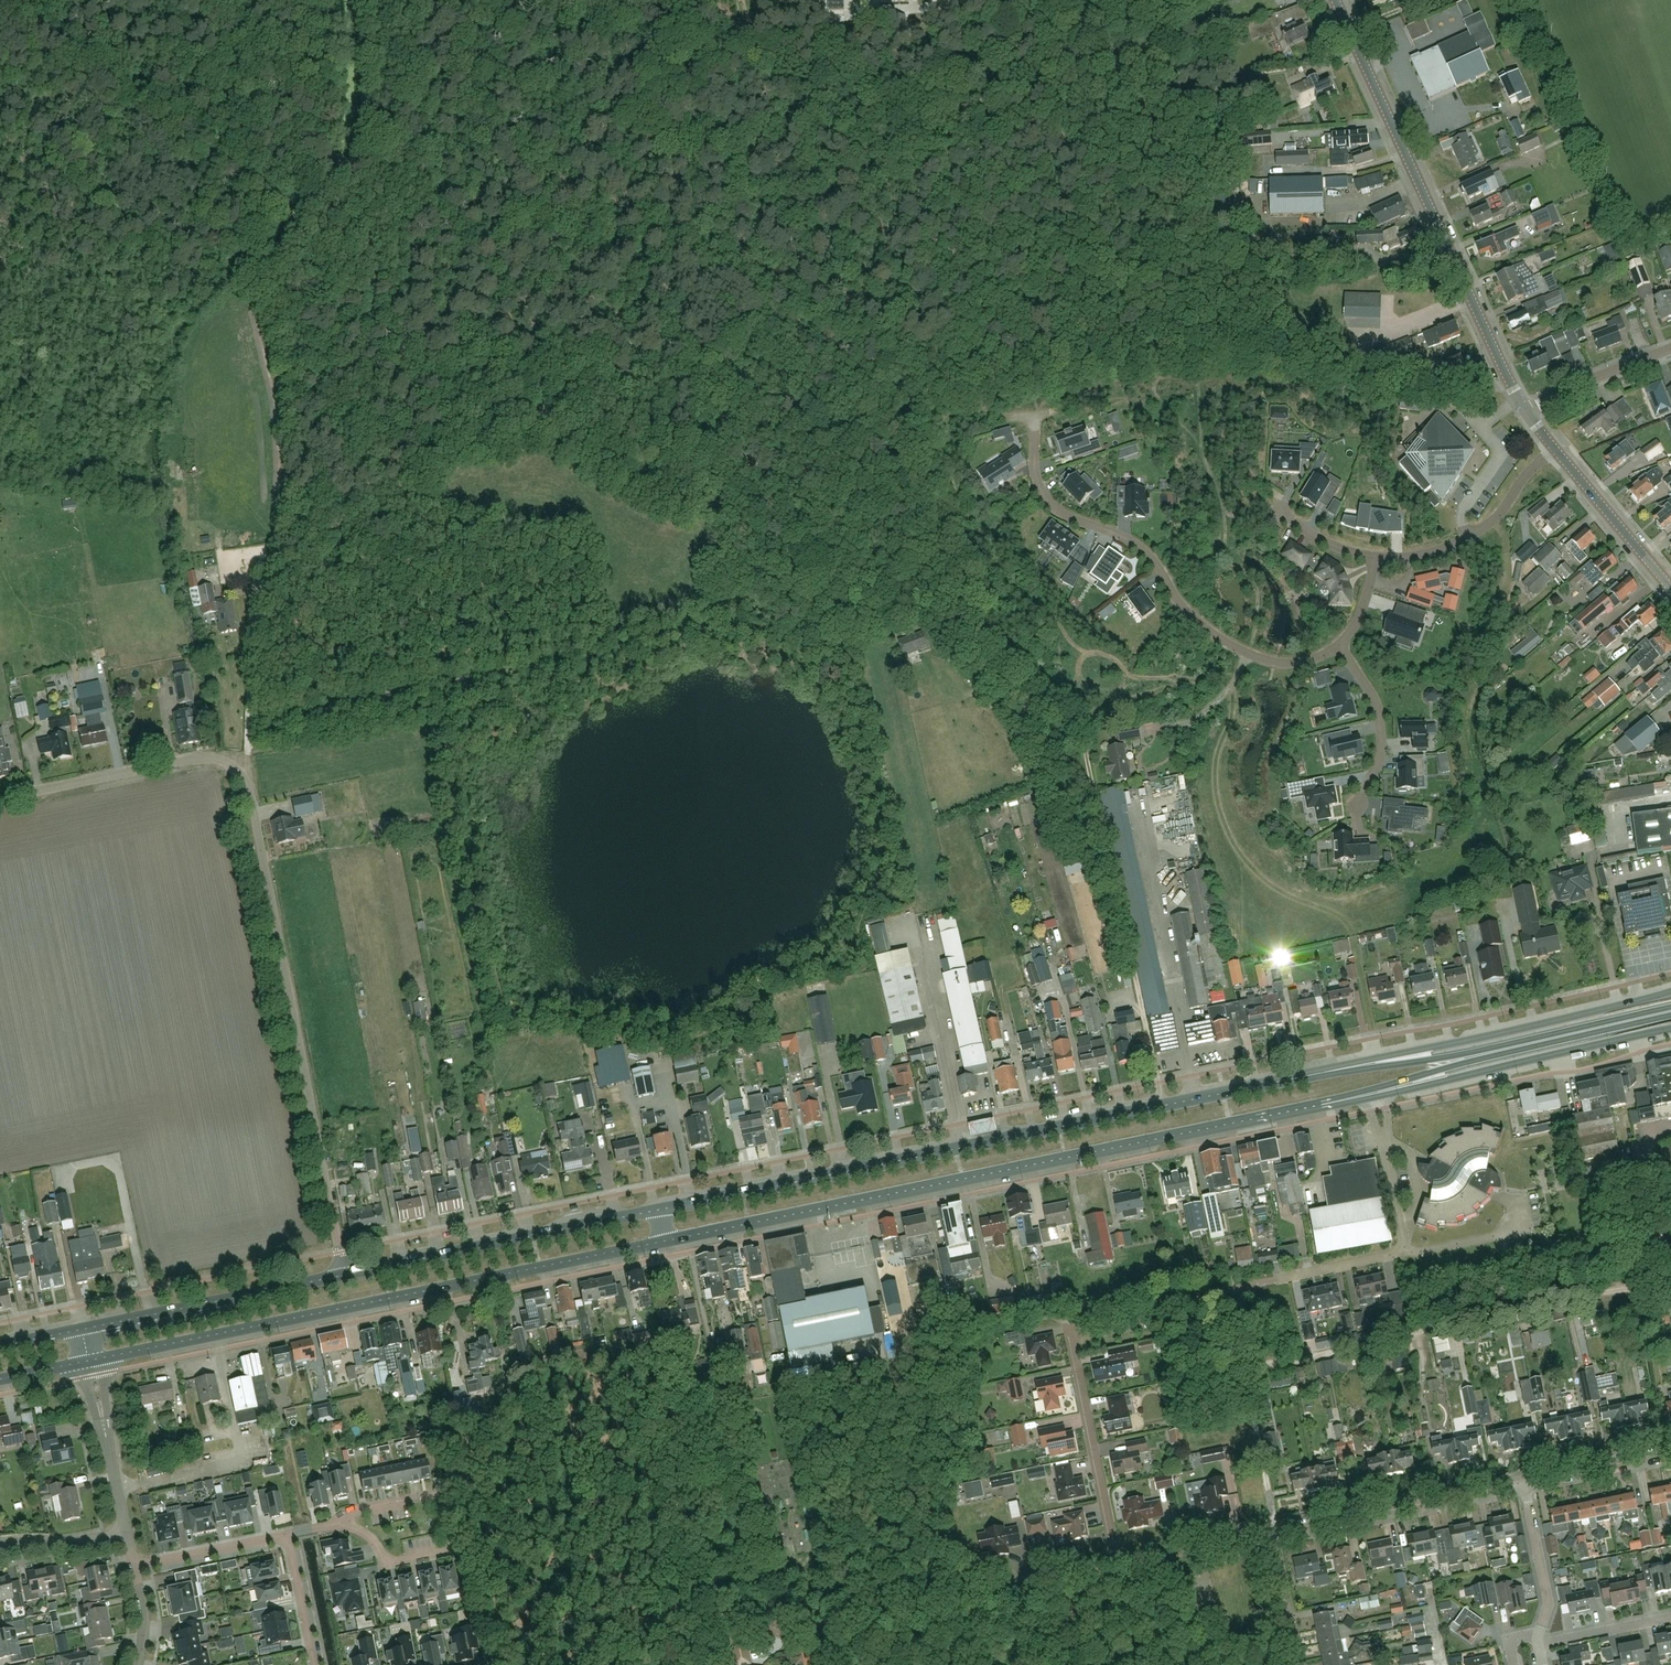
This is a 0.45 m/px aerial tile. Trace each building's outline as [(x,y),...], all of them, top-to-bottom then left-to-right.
[(844,10),(844,0),(829,0),(829,11),(844,10)] [(1371,8),(1388,0),(1388,2),(1394,0),(1367,0),(1371,8)] [(1479,53),(1495,46),(1481,15),(1474,18),(1466,0),(1465,0),(1457,4),(1470,33),(1419,55),(1419,54),(1410,58),(1429,100),(1470,82),(1471,84),(1476,82),(1475,79),(1489,73),(1479,53)] [(1272,18),(1247,27),(1252,41),(1263,37),(1262,34),(1273,30),(1284,55),(1292,52),(1289,46),(1308,38),(1307,35),(1308,35),(1306,29),(1304,30),(1301,23),(1308,19),(1305,13),(1301,15),(1300,12),(1301,12),(1298,6),(1271,16),(1272,18)] [(906,17),(892,17),(893,37),(906,37),(906,17)] [(1429,23),(1411,29),(1415,41),(1432,35),(1429,23)] [(1511,70),(1498,75),(1510,100),(1518,97),(1521,104),(1530,99),(1518,72),(1513,75),(1511,70)] [(1308,81),(1292,88),(1301,109),(1311,104),(1309,101),(1334,91),(1329,78),(1319,82),(1317,77),(1308,81)] [(1263,119),(1264,128),(1264,131),(1273,130),(1272,118),(1263,119)] [(1519,119),(1511,123),(1518,139),(1525,135),(1519,119)] [(1271,144),(1270,131),(1239,134),(1240,147),(1271,144)] [(1368,144),(1367,131),(1348,133),(1347,133),(1347,134),(1333,135),(1334,149),(1350,148),(1350,146),(1368,144)] [(1466,134),(1453,139),(1456,146),(1452,147),(1462,170),(1477,164),(1467,141),(1469,140),(1466,134)] [(1541,146),(1535,134),(1517,142),(1523,154),(1541,146)] [(1507,136),(1502,138),(1505,148),(1501,150),(1500,150),(1503,156),(1514,152),(1507,136)] [(1178,155),(1194,155),(1193,139),(1178,139),(1178,155)] [(1374,160),(1370,149),(1352,155),(1353,155),(1349,156),(1347,150),(1331,151),(1332,167),(1346,167),(1346,166),(1351,165),(1355,164),(1356,166),(1374,160)] [(1277,153),(1277,166),(1309,165),(1309,151),(1277,153)] [(1383,184),(1380,174),(1355,181),(1358,191),(1383,184)] [(1465,193),(1467,199),(1483,193),(1484,196),(1497,190),(1489,174),(1461,186),(1462,187),(1460,189),(1462,194),(1465,193)] [(1323,179),(1270,180),(1271,215),(1324,214),(1323,179)] [(1511,191),(1501,195),(1507,207),(1517,203),(1511,191)] [(1406,213),(1399,197),(1371,210),(1378,226),(1401,216),(1402,217),(1405,216),(1405,214),(1406,213)] [(1531,215),(1538,232),(1560,223),(1553,206),(1531,215)] [(1487,207),(1471,214),(1476,227),(1501,216),(1498,209),(1489,213),(1487,207)] [(1493,236),(1475,243),(1480,255),(1490,251),(1492,257),(1501,254),(1501,253),(1507,250),(1504,242),(1520,236),(1516,227),(1493,236)] [(1413,229),(1399,235),(1396,228),(1384,233),(1384,235),(1390,250),(1400,245),(1401,247),(1418,240),(1413,229)] [(1383,242),(1382,231),(1357,231),(1358,243),(1383,242)] [(1606,246),(1615,241),(1612,234),(1602,239),(1606,246)] [(1666,269),(1670,267),(1670,247),(1670,246),(1659,251),(1666,269)] [(1553,250),(1546,252),(1549,258),(1555,256),(1553,250)] [(1638,288),(1647,285),(1650,284),(1640,259),(1629,263),(1638,288)] [(1497,277),(1503,290),(1533,277),(1533,276),(1524,263),(1523,263),(1510,268),(1511,271),(1497,277)] [(1533,277),(1503,290),(1509,303),(1523,297),(1524,298),(1540,291),(1533,277)] [(1524,311),(1511,317),(1507,319),(1513,331),(1530,324),(1529,319),(1543,313),(1542,313),(1563,304),(1558,292),(1544,298),(1544,297),(1522,306),(1524,311)] [(1655,298),(1658,307),(1657,307),(1662,321),(1667,320),(1668,322),(1670,321),(1670,304),(1670,303),(1670,302),(1670,292),(1665,294),(1655,298)] [(1344,310),(1381,311),(1381,294),(1345,293),(1344,310)] [(1612,319),(1613,321),(1607,323),(1609,329),(1593,335),(1599,351),(1622,342),(1618,331),(1625,328),(1621,316),(1612,319)] [(1460,336),(1454,321),(1423,333),(1429,348),(1460,336)] [(1573,330),(1564,334),(1571,349),(1579,345),(1573,330)] [(1552,341),(1557,350),(1566,345),(1562,336),(1552,341)] [(1408,339),(1389,347),(1394,361),(1414,353),(1408,339)] [(1543,351),(1527,359),(1533,372),(1550,364),(1549,362),(1559,358),(1550,339),(1540,344),(1543,351)] [(1459,355),(1441,362),(1439,359),(1429,363),(1431,370),(1442,365),(1445,375),(1451,373),(1452,376),(1466,371),(1459,355)] [(1644,388),(1649,401),(1654,399),(1657,407),(1652,409),(1656,417),(1670,411),(1670,408),(1661,382),(1644,388)] [(1402,395),(1401,404),(1400,408),(1421,412),(1422,408),(1424,399),(1402,395)] [(1614,405),(1606,410),(1615,423),(1623,417),(1614,405)] [(1614,429),(1609,422),(1601,411),(1580,427),(1588,438),(1601,428),(1606,435),(1614,429)] [(1453,445),(1461,438),(1441,415),(1435,415),(1418,440),(1419,440),(1406,458),(1399,464),(1427,494),(1433,489),(1441,497),(1445,497),(1462,472),(1454,466),(1461,456),(1461,454),(1453,445)] [(1003,430),(1005,437),(1007,445),(1015,443),(1011,427),(1003,430)] [(1057,437),(1062,454),(1072,451),(1073,450),(1074,453),(1081,450),(1083,455),(1082,455),(1082,456),(1101,449),(1099,441),(1089,444),(1087,438),(1089,437),(1088,434),(1086,435),(1084,429),(1084,428),(1073,432),(1072,431),(1064,434),(1064,435),(1057,437)] [(1634,452),(1626,441),(1618,447),(1617,446),(1611,451),(1612,452),(1605,457),(1608,461),(1606,462),(1607,464),(1607,466),(1609,469),(1611,469),(1612,470),(1627,459),(1626,458),(1634,452)] [(1657,441),(1642,452),(1649,460),(1663,450),(1657,441)] [(1300,461),(1309,461),(1319,445),(1300,444),(1300,448),(1286,448),(1286,454),(1274,454),(1274,453),(1273,453),(1273,455),(1272,471),(1272,472),(1273,472),(1282,473),(1289,474),(1289,473),(1298,474),(1300,474),(1300,473),(1299,473),(1300,461)] [(1024,461),(1019,453),(1016,448),(1003,456),(1005,459),(988,469),(986,466),(979,471),(981,474),(980,474),(991,491),(1000,485),(999,484),(1003,482),(1004,483),(1015,475),(1011,469),(1018,465),(1024,461)] [(1639,482),(1629,490),(1638,502),(1653,490),(1653,489),(1662,482),(1660,481),(1664,476),(1658,468),(1652,470),(1646,475),(1646,474),(1638,480),(1639,482)] [(1083,481),(1081,478),(1076,473),(1075,474),(1070,469),(1061,478),(1066,483),(1063,486),(1081,505),(1090,497),(1098,489),(1087,477),(1083,481)] [(1342,483),(1330,476),(1326,483),(1315,476),(1301,499),(1307,502),(1306,504),(1313,508),(1314,506),(1315,507),(1322,496),(1331,501),(1342,483)] [(1145,518),(1145,515),(1149,515),(1149,506),(1151,506),(1151,503),(1149,503),(1149,495),(1145,495),(1145,489),(1126,489),(1126,487),(1117,487),(1117,507),(1125,507),(1125,518),(1134,518),(1134,519),(1137,519),(1137,518),(1145,518)] [(1662,509),(1653,517),(1655,520),(1657,522),(1656,525),(1659,528),(1661,528),(1662,529),(1670,521),(1670,500),(1658,505),(1662,509)] [(1544,501),(1529,514),(1534,521),(1539,516),(1553,532),(1572,516),(1560,502),(1551,510),(1544,501)] [(1334,502),(1327,511),(1336,517),(1341,506),(1334,502)] [(1358,518),(1356,529),(1357,529),(1386,533),(1387,531),(1392,531),(1391,533),(1402,533),(1402,519),(1398,520),(1398,513),(1371,509),(1371,507),(1367,506),(1365,505),(1365,506),(1360,505),(1360,507),(1358,518)] [(1052,523),(1041,539),(1067,558),(1079,542),(1052,523)] [(1589,534),(1586,530),(1585,529),(1565,547),(1580,564),(1587,558),(1582,551),(1595,540),(1593,539),(1594,536),(1591,534),(1589,534)] [(1625,536),(1619,539),(1630,556),(1635,553),(1625,536)] [(1311,556),(1305,552),(1291,543),(1283,555),(1302,568),(1311,556)] [(1529,544),(1516,556),(1524,564),(1537,551),(1529,544)] [(1549,544),(1533,559),(1545,572),(1561,557),(1549,544)] [(1092,554),(1086,569),(1092,573),(1090,575),(1106,586),(1111,579),(1118,584),(1124,576),(1117,571),(1125,559),(1109,548),(1100,560),(1092,554)] [(1608,553),(1594,565),(1590,561),(1567,581),(1572,588),(1583,578),(1584,577),(1593,587),(1604,577),(1603,576),(1617,564),(1608,553)] [(1344,574),(1343,575),(1339,567),(1327,559),(1317,574),(1325,580),(1332,594),(1331,604),(1350,605),(1351,591),(1347,583),(1348,582),(1344,574)] [(1082,569),(1075,564),(1062,582),(1073,588),(1082,569)] [(1565,564),(1558,570),(1567,580),(1574,574),(1565,564)] [(1539,568),(1523,584),(1534,596),(1550,580),(1539,568)] [(1412,589),(1408,599),(1431,606),(1433,601),(1442,604),(1445,605),(1444,608),(1455,611),(1457,599),(1450,597),(1449,602),(1448,601),(1426,594),(1424,588),(1447,583),(1450,584),(1449,589),(1460,591),(1464,574),(1453,571),(1452,576),(1447,574),(1436,577),(1436,575),(1415,580),(1416,583),(1412,584),(1413,589),(1412,589)] [(1615,608),(1621,603),(1623,606),(1630,600),(1628,598),(1638,589),(1629,579),(1619,587),(1617,585),(1610,590),(1614,596),(1608,601),(1604,596),(1575,620),(1584,630),(1613,605),(1615,608)] [(193,608),(201,606),(203,615),(210,614),(216,613),(217,615),(218,615),(219,623),(218,623),(220,634),(238,630),(232,600),(215,603),(211,586),(189,590),(193,608)] [(1156,611),(1141,590),(1128,600),(1143,620),(1156,611)] [(1659,615),(1650,605),(1649,604),(1642,610),(1638,606),(1599,640),(1607,649),(1617,641),(1613,637),(1618,633),(1621,636),(1639,621),(1644,627),(1659,615)] [(1427,613),(1410,607),(1406,619),(1391,614),(1385,632),(1418,643),(1424,626),(1423,625),(1427,613)] [(1530,627),(1522,634),(1527,641),(1511,654),(1517,661),(1542,641),(1530,627)] [(1645,653),(1640,652),(1633,658),(1639,666),(1656,651),(1670,638),(1665,631),(1649,645),(1651,647),(1645,653)] [(900,641),(905,656),(930,647),(925,632),(900,641)] [(1662,659),(1670,651),(1670,638),(1656,651),(1639,666),(1645,673),(1655,665),(1653,663),(1660,657),(1662,659)] [(940,655),(942,663),(938,664),(940,673),(950,671),(947,653),(940,655)] [(1322,673),(1325,685),(1333,684),(1329,671),(1322,673)] [(1659,688),(1670,678),(1670,671),(1665,676),(1663,674),(1660,677),(1656,672),(1643,683),(1644,684),(1650,690),(1650,691),(1657,686),(1659,688)] [(179,732),(181,742),(182,745),(200,742),(194,711),(192,703),(193,702),(188,674),(175,677),(180,705),(186,704),(187,712),(174,715),(177,732),(179,732)] [(1659,688),(1660,689),(1666,685),(1669,682),(1670,684),(1670,678),(1659,688)] [(1598,700),(1615,685),(1609,679),(1592,693),(1598,700)] [(77,690),(81,707),(83,718),(87,717),(89,729),(79,731),(83,747),(107,742),(103,726),(102,727),(99,714),(105,713),(99,685),(77,690)] [(1615,685),(1598,700),(1604,706),(1620,692),(1615,685)] [(1348,686),(1332,690),(1339,719),(1355,715),(1348,686)] [(1670,700),(1670,693),(1669,692),(1662,701),(1667,705),(1670,700)] [(49,706),(38,709),(41,721),(52,718),(49,706)] [(65,728),(70,726),(68,716),(49,720),(51,730),(56,729),(58,736),(49,738),(50,739),(38,742),(41,755),(52,752),(54,761),(71,757),(65,728)] [(1623,756),(1639,753),(1662,735),(1648,719),(1615,746),(1623,756)] [(1413,739),(1413,749),(1428,748),(1428,735),(1426,735),(1426,723),(1401,723),(1401,739),(1413,739)] [(1138,726),(1117,730),(1119,743),(1141,739),(1138,726)] [(1363,753),(1359,736),(1347,739),(1346,731),(1322,737),(1324,745),(1331,743),(1332,750),(1332,753),(1333,753),(1335,760),(1346,757),(1347,760),(1355,758),(1354,755),(1363,753)] [(11,776),(8,760),(10,760),(9,753),(7,753),(4,738),(0,739),(0,778),(11,776)] [(1128,762),(1126,762),(1123,745),(1108,748),(1111,763),(1105,764),(1106,774),(1112,773),(1114,782),(1131,779),(1130,774),(1129,774),(1128,769),(1129,768),(1128,762)] [(1406,789),(1417,789),(1416,777),(1425,777),(1424,756),(1408,757),(1408,765),(1400,765),(1398,765),(1399,774),(1400,779),(1396,779),(1397,790),(1399,790),(1399,792),(1407,792),(1406,789)] [(1337,803),(1334,787),(1310,791),(1309,781),(1289,785),(1291,799),(1305,797),(1308,809),(1315,808),(1318,821),(1331,818),(1329,805),(1337,803)] [(1150,1017),(1157,1054),(1161,1053),(1161,1052),(1178,1048),(1174,1030),(1177,1030),(1173,1012),(1170,1012),(1122,788),(1100,792),(1148,1017),(1150,1017)] [(310,796),(292,800),(296,818),(314,814),(310,796)] [(1174,833),(1194,828),(1188,806),(1177,809),(1176,804),(1167,806),(1174,833)] [(1385,807),(1384,817),(1389,818),(1388,833),(1402,834),(1402,830),(1414,831),(1416,818),(1423,819),(1427,820),(1429,810),(1410,808),(1399,807),(1399,808),(1385,807)] [(1632,813),(1637,856),(1670,852),(1670,808),(1632,813)] [(384,820),(386,831),(405,828),(403,816),(384,820)] [(301,820),(292,822),(291,818),(272,822),(276,844),(295,840),(295,839),(305,837),(301,820)] [(1581,841),(1589,838),(1585,823),(1577,826),(1581,841)] [(1161,841),(1169,839),(1167,830),(1158,833),(1161,841)] [(1353,834),(1334,835),(1335,861),(1354,859),(1354,856),(1370,855),(1369,840),(1359,840),(1360,841),(1353,841),(1353,834)] [(1610,836),(1599,836),(1599,849),(1611,848),(1610,836)] [(1061,855),(1067,874),(1086,869),(1081,849),(1061,855)] [(1181,863),(1194,859),(1192,851),(1179,855),(1181,863)] [(1586,867),(1552,876),(1559,901),(1571,897),(1572,901),(1584,898),(1582,891),(1592,888),(1586,867)] [(1603,867),(1596,869),(1601,889),(1608,887),(1603,867)] [(1189,1009),(1207,1005),(1202,978),(1207,977),(1209,990),(1226,986),(1203,870),(1187,873),(1199,938),(1195,938),(1190,913),(1172,916),(1189,1009)] [(1670,918),(1670,913),(1664,879),(1628,886),(1629,894),(1617,896),(1619,907),(1620,907),(1624,927),(1626,937),(1638,935),(1638,934),(1644,932),(1646,938),(1645,938),(1645,939),(1661,936),(1661,935),(1660,935),(1659,929),(1664,928),(1665,929),(1666,929),(1664,919),(1670,918)] [(1521,935),(1525,957),(1560,950),(1555,928),(1539,932),(1537,923),(1538,923),(1531,887),(1515,890),(1522,926),(1523,926),(1525,935),(1521,935)] [(979,1087),(976,1075),(989,1073),(966,971),(967,970),(955,918),(938,922),(947,960),(942,961),(945,975),(944,975),(961,1052),(967,1077),(958,1079),(962,1096),(977,1093),(976,1087),(979,1087)] [(1501,978),(1504,977),(1498,949),(1497,949),(1496,945),(1502,944),(1497,922),(1481,926),(1485,947),(1486,947),(1487,951),(1479,953),(1481,963),(1483,965),(1484,969),(1482,971),(1484,981),(1488,981),(1490,982),(1499,981),(1501,978)] [(1390,930),(1391,940),(1399,940),(1398,929),(1390,930)] [(1338,951),(1351,950),(1349,938),(1336,940),(1338,951)] [(1432,940),(1426,941),(1429,957),(1436,956),(1432,940)] [(1466,943),(1460,945),(1463,958),(1469,956),(1466,943)] [(1034,961),(1045,957),(1042,949),(1031,952),(1034,961)] [(923,1029),(926,1025),(908,950),(876,957),(894,1036),(923,1029)] [(1045,957),(1034,961),(1042,984),(1052,980),(1045,957)] [(1391,969),(1394,969),(1397,984),(1404,982),(1400,959),(1390,960),(1391,969)] [(1455,965),(1442,968),(1444,975),(1446,975),(1449,989),(1451,988),(1452,991),(1457,989),(1456,987),(1467,985),(1464,970),(1464,971),(1461,959),(1454,960),(1455,965)] [(1238,962),(1229,964),(1233,986),(1241,984),(1240,978),(1242,978),(1238,962)] [(988,963),(970,967),(974,984),(992,980),(988,963)] [(1034,965),(1026,968),(1032,987),(1041,984),(1034,965)] [(1263,965),(1256,967),(1260,988),(1267,986),(1263,965)] [(1355,965),(1347,967),(1350,980),(1358,978),(1355,965)] [(1418,979),(1411,980),(1415,996),(1417,995),(1417,997),(1425,996),(1425,993),(1436,991),(1431,969),(1428,969),(1427,965),(1415,967),(1418,979)] [(1072,974),(1060,978),(1066,996),(1078,992),(1072,974)] [(1387,976),(1368,980),(1371,997),(1378,996),(1379,1003),(1388,1001),(1388,1003),(1394,1002),(1394,1000),(1395,999),(1392,984),(1389,985),(1387,976)] [(1342,993),(1329,995),(1333,1012),(1335,1012),(1336,1014),(1342,1012),(1341,1010),(1351,1008),(1350,1003),(1353,1002),(1350,991),(1349,991),(1348,983),(1340,984),(1342,993)] [(1398,986),(1402,995),(1409,992),(1405,983),(1398,986)] [(1275,985),(1276,993),(1284,992),(1283,984),(1275,985)] [(1320,985),(1313,986),(1316,998),(1322,996),(1320,985)] [(1301,1014),(1302,1018),(1304,1018),(1304,1020),(1310,1019),(1310,1017),(1318,1015),(1315,1001),(1310,1002),(1308,994),(1303,995),(1304,1003),(1300,1004),(1297,991),(1289,992),(1294,1016),(1301,1014)] [(1261,998),(1267,1025),(1276,1023),(1277,1026),(1282,1024),(1282,1022),(1283,1022),(1280,1005),(1279,1006),(1277,994),(1276,995),(1277,996),(1268,998),(1267,996),(1261,998)] [(1255,995),(1247,997),(1248,1001),(1239,1003),(1241,1012),(1236,1013),(1237,1018),(1246,1017),(1249,1031),(1266,1027),(1266,1026),(1267,1025),(1261,998),(1256,999),(1255,995)] [(827,996),(809,1000),(818,1045),(836,1042),(827,996)] [(1094,999),(1082,1001),(1088,1033),(1101,1031),(1094,999)] [(1058,1002),(1052,1003),(1055,1020),(1062,1019),(1058,1002)] [(1052,1003),(1045,1005),(1049,1022),(1055,1020),(1052,1003)] [(1218,1043),(1231,1040),(1227,1023),(1233,1022),(1232,1014),(1236,1013),(1241,1012),(1239,1003),(1208,1009),(1211,1021),(1186,1026),(1190,1046),(1217,1040),(1218,1043)] [(1082,1008),(1072,1010),(1073,1018),(1084,1016),(1082,1008)] [(1112,1027),(1119,1063),(1132,1060),(1131,1052),(1133,1052),(1131,1042),(1130,1042),(1127,1025),(1136,1023),(1133,1011),(1116,1014),(1118,1026),(1112,1027)] [(987,1021),(994,1050),(1004,1048),(998,1019),(987,1021)] [(1059,1032),(1067,1071),(1076,1069),(1068,1030),(1062,1032),(1061,1028),(1057,1029),(1057,1033),(1059,1032)] [(1030,1032),(1018,1035),(1022,1051),(1034,1048),(1032,1039),(1030,1032)] [(1059,1032),(1057,1033),(1051,1034),(1059,1073),(1067,1071),(1059,1032)] [(791,1055),(799,1054),(795,1035),(781,1038),(783,1046),(790,1045),(791,1055)] [(1096,1068),(1090,1043),(1089,1036),(1077,1038),(1079,1048),(1078,1048),(1083,1070),(1096,1068)] [(1034,1048),(1038,1064),(1041,1079),(1054,1076),(1051,1061),(1050,1058),(1046,1059),(1043,1046),(1042,1046),(1040,1037),(1032,1039),(1034,1048)] [(1090,1043),(1096,1068),(1109,1065),(1103,1040),(1090,1043)] [(874,1058),(871,1041),(860,1043),(862,1054),(869,1052),(870,1058),(874,1058)] [(599,1066),(595,1067),(599,1088),(629,1081),(621,1046),(595,1052),(599,1066)] [(922,1050),(923,1058),(935,1055),(934,1047),(922,1050)] [(922,1050),(910,1052),(912,1062),(924,1060),(923,1058),(922,1050)] [(722,1057),(709,1058),(711,1073),(724,1071),(722,1057)] [(1041,1079),(1038,1064),(1032,1065),(1030,1058),(1024,1060),(1029,1082),(1041,1079)] [(886,1060),(876,1062),(881,1084),(890,1082),(886,1060)] [(1010,1092),(1018,1090),(1015,1078),(1017,1078),(1015,1066),(1013,1067),(1011,1060),(1003,1062),(1010,1092)] [(1668,1060),(1656,1063),(1655,1063),(1653,1063),(1648,1064),(1649,1069),(1651,1081),(1655,1097),(1651,1098),(1653,1108),(1654,1108),(1665,1106),(1670,1105),(1670,1060),(1668,1060)] [(1010,1092),(1003,1062),(995,1064),(996,1071),(994,1071),(997,1082),(998,1082),(1001,1094),(1010,1092)] [(695,1066),(674,1070),(677,1085),(698,1081),(695,1066)] [(650,1067),(632,1070),(638,1098),(655,1094),(650,1067)] [(1637,1082),(1634,1067),(1596,1075),(1597,1082),(1578,1086),(1583,1114),(1573,1116),(1575,1127),(1576,1136),(1581,1161),(1595,1158),(1596,1164),(1620,1159),(1619,1154),(1610,1109),(1626,1106),(1623,1094),(1625,1094),(1637,1082)] [(797,1070),(789,1073),(793,1083),(800,1080),(797,1070)] [(911,1073),(901,1075),(896,1076),(899,1090),(890,1092),(893,1107),(912,1103),(909,1089),(914,1088),(911,1073)] [(815,1076),(818,1088),(823,1087),(820,1074),(815,1076)] [(929,1085),(931,1085),(934,1096),(931,1097),(935,1111),(945,1109),(939,1083),(941,1083),(939,1074),(927,1076),(929,1085)] [(804,1083),(806,1089),(815,1087),(814,1081),(804,1083)] [(871,1081),(853,1085),(859,1114),(878,1110),(871,1081)] [(573,1087),(575,1096),(582,1094),(585,1109),(594,1107),(589,1083),(573,1087)] [(801,1110),(805,1126),(813,1124),(806,1089),(805,1085),(794,1088),(799,1111),(801,1110)] [(931,1085),(929,1085),(921,1087),(927,1113),(935,1111),(931,1097),(934,1096),(931,1085)] [(550,1098),(560,1097),(558,1087),(549,1088),(550,1098)] [(806,1089),(813,1124),(823,1122),(817,1094),(816,1094),(815,1087),(806,1089)] [(1533,1091),(1520,1094),(1524,1114),(1536,1111),(1534,1099),(1535,1099),(1533,1091)] [(1648,1092),(1635,1095),(1638,1111),(1646,1109),(1651,1108),(1648,1092)] [(775,1114),(775,1115),(778,1131),(792,1129),(788,1112),(786,1105),(785,1105),(783,1094),(772,1096),(771,1094),(763,1096),(766,1110),(774,1108),(775,1114)] [(1534,1099),(1536,1111),(1537,1113),(1560,1108),(1558,1094),(1535,1099),(1534,1099)] [(482,1097),(485,1115),(492,1114),(488,1095),(482,1097)] [(753,1117),(750,1117),(757,1146),(767,1144),(762,1121),(760,1115),(766,1114),(762,1095),(749,1098),(753,1117)] [(705,1096),(690,1099),(693,1114),(697,1114),(697,1117),(686,1120),(692,1147),(709,1143),(704,1116),(703,1116),(702,1112),(708,1111),(705,1096)] [(757,1146),(750,1117),(746,1118),(743,1103),(729,1106),(733,1122),(740,1120),(747,1149),(757,1146)] [(1667,1119),(1665,1106),(1654,1108),(1657,1121),(1667,1119)] [(1653,1108),(1651,1108),(1646,1109),(1648,1122),(1649,1123),(1655,1121),(1657,1121),(1654,1108),(1653,1108)] [(1648,1122),(1646,1109),(1638,1111),(1640,1124),(1648,1122)] [(650,1129),(660,1126),(658,1116),(647,1119),(650,1129)] [(565,1172),(574,1170),(574,1168),(592,1165),(589,1150),(585,1151),(582,1136),(583,1136),(580,1121),(558,1125),(562,1141),(569,1139),(572,1153),(561,1156),(565,1172)] [(996,1121),(971,1126),(973,1139),(999,1134),(996,1121)] [(1554,1123),(1541,1126),(1543,1133),(1556,1131),(1554,1123)] [(1491,1189),(1501,1191),(1501,1189),(1501,1187),(1501,1185),(1501,1184),(1500,1182),(1500,1180),(1499,1179),(1498,1177),(1497,1176),(1496,1175),(1494,1174),(1493,1173),(1491,1172),(1490,1171),(1488,1170),(1486,1170),(1489,1154),(1495,1156),(1504,1129),(1503,1129),(1501,1135),(1494,1133),(1494,1130),(1482,1126),(1482,1133),(1474,1133),(1474,1130),(1461,1130),(1462,1134),(1463,1136),(1456,1139),(1455,1137),(1443,1141),(1443,1142),(1443,1141),(1447,1146),(1441,1152),(1439,1149),(1429,1158),(1430,1158),(1433,1160),(1429,1167),(1419,1165),(1419,1167),(1419,1169),(1419,1171),(1419,1172),(1419,1174),(1420,1176),(1421,1177),(1422,1179),(1423,1180),(1424,1181),(1425,1182),(1427,1183),(1428,1184),(1430,1185),(1432,1185),(1433,1186),(1431,1202),(1425,1200),(1416,1227),(1417,1227),(1419,1221),(1426,1223),(1425,1226),(1438,1230),(1438,1223),(1445,1223),(1446,1226),(1459,1226),(1456,1220),(1464,1217),(1465,1219),(1477,1215),(1477,1214),(1473,1210),(1479,1204),(1480,1207),(1490,1198),(1487,1196),(1490,1189),(1491,1189)] [(1541,1126),(1528,1128),(1529,1136),(1543,1133),(1541,1126)] [(661,1136),(653,1138),(657,1156),(672,1152),(669,1135),(668,1135),(666,1127),(659,1128),(661,1136)] [(412,1154),(422,1152),(417,1128),(407,1130),(412,1154)] [(505,1139),(507,1139),(513,1138),(511,1130),(504,1132),(505,1139)] [(1310,1134),(1306,1135),(1305,1135),(1303,1135),(1302,1134),(1298,1135),(1297,1136),(1295,1137),(1299,1156),(1304,1155),(1308,1171),(1317,1169),(1310,1134)] [(461,1159),(469,1157),(466,1136),(457,1138),(461,1159)] [(636,1140),(612,1144),(616,1162),(640,1157),(636,1140)] [(1257,1144),(1265,1186),(1271,1185),(1267,1164),(1281,1161),(1277,1140),(1257,1144)] [(514,1141),(508,1143),(511,1157),(517,1155),(514,1141)] [(445,1144),(448,1161),(460,1159),(457,1142),(445,1144)] [(498,1144),(500,1157),(509,1155),(506,1142),(498,1144)] [(1257,1207),(1269,1205),(1265,1186),(1257,1144),(1238,1148),(1242,1169),(1248,1168),(1249,1172),(1246,1173),(1248,1182),(1248,1184),(1249,1184),(1250,1190),(1254,1189),(1257,1207)] [(1207,1186),(1208,1186),(1210,1195),(1239,1190),(1231,1149),(1201,1156),(1207,1186)] [(374,1154),(365,1156),(367,1172),(377,1170),(374,1154)] [(430,1154),(419,1156),(423,1173),(433,1171),(430,1154)] [(541,1179),(543,1179),(542,1178),(547,1177),(546,1169),(549,1169),(547,1157),(531,1161),(530,1154),(521,1156),(523,1162),(519,1163),(521,1175),(532,1172),(533,1180),(540,1178),(541,1179)] [(510,1183),(508,1175),(514,1174),(511,1158),(491,1163),(496,1185),(498,1185),(500,1194),(510,1192),(508,1183),(510,1183)] [(1655,1159),(1658,1172),(1664,1171),(1661,1158),(1655,1159)] [(418,1159),(411,1160),(415,1182),(423,1181),(418,1159)] [(1310,1212),(1317,1254),(1392,1241),(1383,1199),(1376,1159),(1330,1167),(1332,1176),(1323,1178),(1328,1209),(1310,1212)] [(1655,1159),(1648,1160),(1651,1173),(1658,1172),(1655,1159)] [(1648,1160),(1642,1162),(1645,1175),(1651,1173),(1648,1160)] [(1294,1161),(1287,1162),(1274,1165),(1277,1179),(1284,1178),(1292,1216),(1305,1213),(1294,1161)] [(1635,1163),(1638,1176),(1645,1175),(1642,1162),(1635,1163)] [(390,1165),(382,1166),(386,1188),(394,1187),(390,1165)] [(476,1200),(493,1196),(488,1178),(487,1178),(486,1173),(487,1173),(485,1165),(471,1168),(473,1177),(474,1181),(471,1182),(476,1200)] [(1561,1165),(1554,1167),(1556,1175),(1562,1174),(1561,1165)] [(1626,1168),(1628,1179),(1638,1177),(1636,1166),(1626,1168)] [(368,1173),(357,1175),(360,1197),(372,1195),(368,1173)] [(1173,1178),(1163,1180),(1167,1201),(1176,1199),(1176,1202),(1182,1201),(1181,1198),(1193,1196),(1188,1175),(1178,1177),(1178,1174),(1172,1175),(1173,1178)] [(451,1213),(453,1212),(463,1210),(456,1176),(448,1178),(451,1193),(447,1194),(451,1213)] [(438,1215),(450,1213),(451,1213),(447,1194),(443,1177),(431,1180),(438,1215)] [(346,1186),(339,1187),(341,1198),(348,1197),(346,1186)] [(412,1220),(424,1218),(419,1190),(410,1191),(412,1201),(408,1202),(412,1220)] [(412,1220),(408,1202),(404,1203),(402,1193),(394,1195),(400,1223),(412,1220)] [(72,1220),(67,1194),(56,1196),(62,1222),(72,1220)] [(1134,1217),(1133,1210),(1143,1208),(1141,1194),(1127,1197),(1126,1195),(1114,1197),(1118,1213),(1123,1212),(1125,1219),(1134,1217)] [(1024,1232),(1028,1248),(1043,1245),(1040,1229),(1033,1230),(1030,1215),(1035,1214),(1033,1204),(1030,1205),(1029,1196),(1015,1198),(1017,1208),(1019,1207),(1020,1210),(1022,1209),(1026,1232),(1024,1232)] [(1017,1208),(1015,1198),(1007,1200),(1010,1219),(1016,1218),(1022,1249),(1028,1248),(1024,1232),(1026,1232),(1022,1209),(1020,1210),(1019,1207),(1017,1208)] [(43,1205),(47,1225),(59,1223),(55,1203),(43,1205)] [(1048,1223),(1041,1225),(1045,1243),(1059,1241),(1056,1227),(1070,1224),(1068,1214),(1070,1213),(1068,1203),(1045,1207),(1048,1223)] [(1202,1203),(1184,1207),(1190,1235),(1208,1231),(1202,1203)] [(369,1207),(374,1228),(386,1226),(381,1204),(369,1207)] [(969,1242),(962,1204),(940,1209),(948,1249),(970,1244),(972,1253),(950,1257),(953,1273),(981,1267),(976,1241),(969,1242)] [(1224,1238),(1218,1205),(1204,1208),(1211,1240),(1224,1238)] [(358,1209),(362,1231),(374,1228),(369,1207),(358,1209)] [(362,1231),(358,1209),(346,1212),(350,1233),(362,1231)] [(1086,1217),(1094,1253),(1086,1255),(1088,1265),(1114,1260),(1104,1214),(1086,1217)] [(1004,1216),(981,1220),(985,1239),(994,1237),(996,1248),(1005,1246),(1003,1235),(1007,1234),(1004,1216)] [(900,1238),(910,1287),(941,1280),(935,1254),(933,1255),(925,1217),(904,1221),(907,1236),(900,1238)] [(899,1238),(895,1219),(880,1222),(883,1241),(884,1241),(886,1253),(894,1251),(892,1239),(899,1238)] [(1281,1225),(1270,1229),(1273,1240),(1285,1237),(1281,1225)] [(39,1228),(33,1229),(36,1241),(42,1239),(39,1228)] [(1122,1232),(1112,1234),(1115,1247),(1125,1245),(1122,1232)] [(100,1239),(103,1250),(122,1246),(120,1235),(100,1239)] [(79,1240),(87,1279),(105,1276),(101,1255),(99,1256),(95,1236),(79,1240)] [(772,1275),(800,1269),(805,1268),(805,1272),(813,1270),(806,1236),(766,1244),(772,1275)] [(79,1240),(68,1242),(77,1285),(88,1283),(87,1279),(79,1240)] [(878,1240),(871,1241),(875,1260),(882,1258),(878,1240)] [(44,1243),(53,1288),(63,1286),(53,1241),(44,1243)] [(53,1288),(44,1243),(32,1245),(41,1290),(53,1288)] [(27,1257),(25,1245),(10,1248),(12,1260),(12,1261),(15,1276),(17,1275),(20,1278),(27,1277),(29,1273),(31,1273),(28,1257),(27,1257)] [(746,1249),(744,1250),(750,1279),(753,1279),(765,1276),(759,1247),(755,1248),(752,1248),(751,1247),(750,1247),(749,1247),(748,1247),(747,1248),(746,1249)] [(1251,1247),(1235,1250),(1239,1270),(1254,1267),(1251,1247)] [(729,1251),(737,1290),(746,1288),(738,1249),(729,1251)] [(1278,1250),(1258,1254),(1260,1265),(1280,1261),(1278,1250)] [(732,1291),(737,1290),(729,1251),(719,1253),(725,1282),(730,1281),(732,1291)] [(718,1288),(712,1289),(714,1299),(725,1297),(722,1282),(721,1282),(715,1254),(706,1256),(712,1282),(716,1281),(717,1284),(718,1288)] [(712,1282),(706,1256),(697,1258),(701,1277),(703,1277),(706,1290),(712,1289),(718,1288),(717,1284),(716,1281),(712,1282)] [(841,1258),(843,1269),(855,1267),(853,1256),(841,1258)] [(772,1278),(776,1298),(779,1310),(780,1309),(789,1353),(834,1344),(875,1336),(865,1288),(806,1300),(800,1269),(772,1275),(772,1278)] [(641,1271),(626,1275),(630,1294),(643,1291),(644,1296),(648,1295),(643,1272),(642,1272),(641,1271)] [(1369,1277),(1374,1297),(1381,1296),(1383,1301),(1389,1300),(1387,1294),(1388,1294),(1383,1274),(1369,1277)] [(594,1281),(598,1300),(617,1296),(613,1277),(594,1281)] [(1374,1297),(1369,1277),(1355,1280),(1360,1300),(1361,1306),(1367,1305),(1366,1299),(1374,1297)] [(776,1298),(772,1278),(764,1280),(768,1300),(764,1300),(769,1322),(780,1320),(775,1298),(776,1298)] [(594,1281),(588,1282),(579,1284),(583,1303),(592,1301),(593,1310),(600,1308),(598,1300),(594,1281)] [(10,1309),(7,1291),(11,1290),(10,1282),(0,1284),(0,1311),(10,1309)] [(899,1305),(895,1283),(881,1285),(886,1308),(899,1305)] [(1320,1288),(1325,1310),(1343,1306),(1338,1284),(1320,1288)] [(568,1287),(567,1287),(556,1289),(558,1296),(556,1296),(560,1314),(575,1311),(571,1289),(568,1289),(568,1287)] [(1325,1310),(1320,1288),(1303,1292),(1308,1314),(1325,1310)] [(532,1294),(539,1328),(545,1326),(542,1310),(548,1309),(544,1292),(532,1294)] [(532,1294),(524,1296),(527,1312),(521,1313),(525,1331),(539,1328),(532,1294)] [(625,1297),(617,1298),(619,1311),(627,1309),(625,1297)] [(1639,1299),(1644,1323),(1652,1322),(1648,1298),(1639,1299)] [(680,1309),(661,1312),(665,1332),(674,1330),(675,1336),(692,1332),(691,1327),(700,1325),(695,1300),(685,1302),(687,1312),(681,1313),(680,1309)] [(1659,1300),(1660,1314),(1669,1313),(1668,1300),(1659,1300)] [(1403,1303),(1395,1305),(1398,1319),(1406,1317),(1403,1303)] [(1363,1312),(1355,1314),(1358,1328),(1366,1326),(1363,1312)] [(1354,1330),(1350,1313),(1340,1315),(1344,1333),(1354,1330)] [(35,1328),(49,1324),(47,1317),(33,1321),(35,1328)] [(577,1317),(566,1319),(568,1327),(579,1325),(577,1317)] [(593,1344),(588,1317),(580,1319),(585,1345),(593,1344)] [(1316,1339),(1312,1321),(1302,1323),(1306,1341),(1316,1339)] [(780,1322),(769,1324),(774,1351),(785,1348),(780,1322)] [(383,1347),(383,1348),(386,1362),(386,1365),(387,1366),(388,1372),(398,1370),(394,1354),(400,1353),(401,1360),(399,1360),(406,1397),(417,1395),(406,1343),(401,1344),(397,1323),(380,1327),(384,1347),(383,1347)] [(1518,1326),(1510,1328),(1512,1340),(1521,1338),(1518,1326)] [(528,1352),(522,1328),(513,1330),(519,1354),(528,1352)] [(546,1330),(548,1339),(552,1354),(560,1352),(557,1337),(555,1328),(546,1330)] [(386,1362),(383,1348),(378,1349),(374,1331),(372,1331),(370,1329),(366,1330),(365,1332),(361,1333),(364,1352),(365,1352),(367,1362),(379,1360),(380,1364),(374,1365),(376,1377),(381,1376),(383,1385),(390,1384),(387,1366),(386,1365),(386,1362)] [(758,1329),(749,1330),(753,1354),(762,1353),(758,1329)] [(1535,1331),(1530,1332),(1534,1348),(1551,1344),(1548,1329),(1547,1329),(1535,1331)] [(743,1330),(734,1331),(738,1352),(747,1350),(743,1330)] [(439,1352),(435,1331),(418,1335),(421,1347),(418,1348),(420,1356),(421,1356),(424,1369),(432,1367),(430,1354),(439,1352)] [(730,1354),(738,1352),(734,1331),(726,1333),(730,1354)] [(633,1335),(635,1346),(652,1343),(650,1332),(633,1335)] [(1021,1341),(1019,1332),(1006,1335),(1008,1343),(1021,1341)] [(343,1333),(319,1338),(325,1368),(333,1366),(332,1363),(341,1361),(339,1354),(348,1352),(343,1333)] [(1057,1350),(1053,1334),(1026,1339),(1029,1356),(1036,1355),(1039,1367),(1051,1365),(1049,1352),(1057,1350)] [(492,1350),(489,1338),(478,1340),(479,1344),(468,1347),(470,1354),(469,1355),(470,1359),(467,1359),(471,1376),(473,1375),(474,1379),(466,1380),(469,1394),(484,1391),(481,1374),(479,1374),(478,1368),(485,1367),(484,1362),(494,1360),(499,1359),(497,1349),(492,1350)] [(311,1339),(291,1344),(290,1344),(294,1360),(294,1361),(309,1358),(309,1361),(316,1359),(311,1339)] [(718,1365),(727,1363),(722,1339),(713,1340),(718,1365)] [(1134,1346),(1108,1351),(1110,1360),(1093,1363),(1097,1382),(1126,1376),(1124,1364),(1137,1361),(1134,1346)] [(1144,1355),(1158,1353),(1157,1346),(1143,1348),(1144,1355)] [(294,1361),(294,1360),(289,1361),(286,1348),(281,1350),(280,1347),(270,1349),(272,1358),(274,1358),(278,1378),(292,1376),(291,1373),(296,1372),(294,1361)] [(229,1382),(238,1425),(272,1418),(258,1355),(240,1358),(244,1379),(229,1382)] [(1392,1362),(1394,1371),(1408,1368),(1406,1359),(1392,1362)] [(1335,1365),(1322,1367),(1325,1379),(1338,1377),(1335,1365)] [(355,1366),(346,1367),(349,1381),(358,1379),(355,1366)] [(419,1367),(413,1368),(416,1381),(422,1380),(419,1367)] [(1593,1402),(1601,1401),(1594,1367),(1585,1369),(1586,1372),(1591,1392),(1593,1402)] [(1586,1372),(1577,1374),(1584,1403),(1593,1402),(1591,1392),(1586,1372)] [(1289,1375),(1271,1378),(1272,1387),(1290,1384),(1289,1375)] [(197,1379),(197,1380),(202,1405),(220,1401),(215,1376),(197,1379)] [(1617,1376),(1608,1377),(1610,1388),(1619,1386),(1617,1376)] [(1066,1395),(1062,1377),(1037,1382),(1040,1400),(1044,1399),(1046,1411),(1060,1408),(1058,1397),(1066,1395)] [(1535,1403),(1534,1403),(1537,1413),(1541,1412),(1539,1402),(1545,1401),(1540,1378),(1530,1380),(1535,1403)] [(1024,1399),(1020,1379),(1008,1381),(1012,1401),(1024,1399)] [(1437,1380),(1427,1382),(1429,1393),(1439,1391),(1437,1380)] [(1529,1380),(1521,1382),(1524,1399),(1533,1398),(1529,1380)] [(174,1399),(171,1382),(151,1386),(152,1388),(141,1391),(140,1388),(140,1389),(143,1405),(174,1399)] [(1163,1395),(1176,1393),(1174,1382),(1160,1385),(1163,1395)] [(1476,1414),(1471,1388),(1462,1390),(1468,1416),(1476,1414)] [(1104,1425),(1106,1426),(1108,1433),(1132,1428),(1129,1412),(1127,1413),(1126,1406),(1131,1405),(1129,1396),(1109,1400),(1111,1409),(1112,1410),(1113,1410),(1114,1415),(1104,1417),(1105,1419),(1103,1420),(1103,1423),(1104,1425)] [(1489,1414),(1487,1401),(1477,1403),(1481,1422),(1489,1421),(1487,1414),(1489,1414)] [(1617,1430),(1628,1428),(1623,1406),(1609,1409),(1607,1401),(1599,1402),(1603,1421),(1610,1419),(1611,1423),(1616,1422),(1617,1430)] [(1623,1406),(1628,1428),(1638,1426),(1636,1418),(1641,1417),(1640,1413),(1647,1412),(1645,1401),(1623,1406)] [(330,1404),(313,1408),(317,1425),(334,1422),(330,1404)] [(35,1408),(37,1416),(43,1414),(41,1406),(35,1408)] [(1169,1409),(1172,1424),(1180,1422),(1177,1407),(1169,1409)] [(1418,1411),(1421,1424),(1429,1422),(1426,1409),(1418,1411)] [(172,1413),(161,1415),(163,1422),(174,1420),(172,1413)] [(1567,1418),(1571,1439),(1582,1437),(1580,1430),(1585,1429),(1585,1425),(1591,1423),(1589,1413),(1567,1418)] [(3,1438),(5,1447),(23,1443),(20,1427),(9,1429),(7,1417),(0,1418),(0,1439),(3,1438)] [(1571,1439),(1567,1418),(1545,1422),(1547,1432),(1553,1431),(1554,1435),(1559,1434),(1561,1441),(1571,1439)] [(1022,1425),(1010,1428),(1015,1447),(1026,1445),(1022,1425)] [(1345,1438),(1343,1425),(1333,1426),(1336,1439),(1345,1438)] [(1511,1429),(1515,1451),(1526,1449),(1524,1441),(1529,1441),(1528,1437),(1535,1435),(1533,1425),(1511,1429)] [(1064,1426),(1039,1430),(1042,1447),(1049,1446),(1051,1456),(1058,1454),(1060,1456),(1065,1455),(1066,1453),(1077,1451),(1073,1432),(1066,1433),(1064,1426)] [(1182,1429),(1169,1431),(1172,1445),(1185,1442),(1182,1429)] [(1468,1431),(1469,1438),(1454,1441),(1459,1462),(1469,1460),(1468,1453),(1473,1452),(1472,1448),(1479,1447),(1477,1436),(1476,1436),(1475,1429),(1468,1431)] [(1515,1451),(1511,1429),(1488,1434),(1491,1444),(1497,1443),(1498,1447),(1503,1446),(1505,1453),(1515,1451)] [(52,1451),(55,1463),(75,1459),(71,1442),(58,1445),(55,1433),(41,1436),(45,1452),(52,1451)] [(34,1434),(27,1436),(29,1447),(37,1446),(34,1434)] [(1148,1451),(1145,1440),(1127,1444),(1129,1451),(1112,1455),(1116,1474),(1142,1469),(1139,1453),(1148,1451)] [(1275,1441),(1266,1443),(1269,1456),(1278,1454),(1275,1441)] [(1346,1442),(1348,1451),(1347,1451),(1349,1460),(1355,1459),(1353,1450),(1351,1441),(1346,1442)] [(1459,1462),(1454,1441),(1433,1445),(1435,1455),(1441,1454),(1442,1458),(1447,1457),(1448,1464),(1459,1462)] [(1344,1461),(1349,1460),(1347,1451),(1348,1451),(1346,1442),(1336,1444),(1339,1462),(1343,1461),(1344,1461)] [(1201,1452),(1203,1463),(1225,1459),(1223,1448),(1201,1452)] [(260,1452),(260,1462),(276,1461),(276,1451),(260,1452)] [(987,1454),(991,1470),(1002,1468),(998,1451),(987,1454)] [(1399,1453),(1389,1455),(1393,1476),(1403,1474),(1402,1470),(1414,1467),(1411,1453),(1400,1455),(1399,1453)] [(1393,1476),(1389,1455),(1378,1457),(1379,1460),(1367,1462),(1370,1476),(1382,1474),(1383,1478),(1393,1476)] [(427,1460),(414,1463),(418,1483),(419,1482),(419,1481),(431,1478),(427,1460)] [(1313,1470),(1315,1480),(1317,1492),(1328,1489),(1327,1485),(1338,1483),(1334,1462),(1322,1465),(1322,1468),(1313,1470)] [(414,1463),(400,1465),(404,1484),(414,1481),(415,1483),(418,1483),(414,1463)] [(332,1489),(334,1498),(340,1497),(340,1499),(347,1497),(347,1495),(348,1495),(344,1479),(351,1478),(348,1465),(335,1468),(337,1474),(329,1476),(332,1489)] [(400,1465),(387,1468),(390,1486),(404,1484),(400,1465)] [(1074,1480),(1071,1465),(1055,1468),(1058,1483),(1056,1483),(1059,1501),(1086,1495),(1082,1478),(1074,1480)] [(387,1468),(373,1471),(377,1489),(385,1488),(385,1489),(390,1488),(390,1487),(390,1486),(387,1468)] [(1307,1494),(1317,1492),(1315,1480),(1313,1470),(1303,1472),(1302,1468),(1296,1470),(1297,1477),(1291,1478),(1294,1492),(1306,1490),(1307,1494)] [(315,1509),(329,1506),(325,1490),(332,1489),(329,1476),(328,1471),(321,1473),(324,1483),(310,1486),(310,1488),(308,1489),(310,1496),(312,1496),(315,1509)] [(377,1489),(373,1471),(360,1474),(364,1492),(377,1489)] [(1014,1484),(1013,1475),(991,1479),(993,1488),(1014,1484)] [(1174,1486),(1172,1475),(1154,1478),(1157,1489),(1174,1486)] [(1223,1510),(1221,1497),(1228,1496),(1224,1478),(1209,1481),(1211,1489),(1202,1491),(1203,1495),(1194,1496),(1197,1508),(1205,1506),(1206,1514),(1223,1510)] [(62,1510),(64,1522),(80,1518),(77,1503),(79,1502),(76,1489),(65,1491),(63,1483),(50,1486),(52,1498),(55,1511),(62,1510)] [(975,1499),(972,1483),(963,1484),(966,1501),(975,1499)] [(236,1498),(241,1525),(253,1523),(250,1508),(256,1506),(252,1488),(246,1490),(247,1496),(236,1498)] [(270,1514),(271,1519),(280,1517),(279,1515),(284,1515),(279,1494),(272,1496),(270,1489),(259,1492),(261,1505),(268,1503),(270,1514)] [(1664,1489),(1650,1492),(1653,1507),(1661,1505),(1665,1522),(1670,1526),(1670,1521),(1667,1519),(1670,1515),(1664,1489)] [(216,1495),(217,1501),(220,1514),(226,1512),(229,1528),(241,1525),(236,1498),(224,1501),(223,1494),(216,1495)] [(1640,1518),(1635,1495),(1621,1498),(1624,1518),(1625,1521),(1640,1518)] [(1143,1498),(1125,1502),(1126,1510),(1123,1511),(1125,1521),(1128,1521),(1130,1529),(1148,1526),(1147,1519),(1163,1516),(1160,1501),(1144,1505),(1143,1498)] [(1624,1518),(1621,1498),(1607,1500),(1610,1516),(1617,1514),(1618,1519),(1624,1518)] [(1025,1499),(1016,1501),(1020,1520),(1029,1518),(1025,1499)] [(1611,1520),(1610,1516),(1607,1500),(1593,1503),(1597,1522),(1611,1520)] [(213,1515),(220,1514),(217,1501),(205,1503),(206,1510),(200,1511),(205,1533),(216,1530),(213,1515)] [(1597,1522),(1593,1503),(1579,1506),(1582,1522),(1583,1525),(1590,1524),(1591,1530),(1598,1528),(1597,1522)] [(190,1520),(193,1535),(205,1533),(200,1511),(194,1512),(193,1505),(181,1508),(183,1521),(190,1520)] [(1570,1531),(1569,1531),(1570,1535),(1574,1538),(1577,1534),(1574,1523),(1582,1522),(1579,1506),(1565,1509),(1570,1531)] [(183,1521),(181,1508),(180,1509),(180,1507),(167,1509),(168,1515),(158,1518),(159,1526),(156,1526),(157,1533),(155,1533),(157,1540),(159,1540),(159,1542),(179,1538),(176,1523),(183,1522),(183,1521)] [(1570,1531),(1565,1509),(1551,1512),(1553,1526),(1552,1526),(1553,1535),(1569,1531),(1570,1531)] [(1088,1536),(1083,1512),(1065,1516),(1066,1520),(1052,1522),(1055,1536),(1068,1533),(1070,1541),(1081,1539),(1081,1537),(1088,1536)] [(1528,1552),(1525,1536),(1524,1536),(1524,1537),(1517,1538),(1513,1515),(1501,1517),(1505,1539),(1512,1537),(1513,1545),(1519,1544),(1521,1554),(1528,1552)] [(1505,1539),(1501,1517),(1489,1519),(1492,1535),(1485,1536),(1487,1547),(1487,1550),(1500,1548),(1498,1540),(1505,1539)] [(1044,1519),(1026,1522),(1029,1535),(1047,1532),(1044,1519)] [(1479,1548),(1487,1547),(1485,1536),(1477,1538),(1474,1523),(1462,1525),(1467,1546),(1478,1544),(1479,1548)] [(1623,1527),(1631,1532),(1633,1529),(1626,1524),(1623,1527)] [(1467,1546),(1462,1525),(1450,1527),(1452,1539),(1444,1541),(1447,1555),(1449,1566),(1458,1565),(1457,1562),(1462,1561),(1459,1548),(1467,1546)] [(982,1550),(990,1549),(992,1557),(1009,1554),(1008,1547),(1021,1544),(1018,1527),(1004,1530),(1004,1527),(986,1531),(987,1533),(979,1535),(982,1550)] [(1631,1532),(1623,1527),(1621,1531),(1628,1536),(1631,1532)] [(1595,1533),(1603,1538),(1605,1534),(1598,1529),(1595,1533)] [(1655,1546),(1663,1544),(1659,1529),(1652,1531),(1655,1546)] [(1447,1555),(1444,1541),(1436,1543),(1434,1531),(1421,1533),(1425,1555),(1438,1552),(1439,1556),(1447,1555)] [(1644,1548),(1652,1546),(1649,1531),(1641,1533),(1644,1548)] [(1425,1555),(1421,1533),(1408,1536),(1410,1548),(1404,1549),(1407,1563),(1413,1561),(1412,1558),(1425,1555)] [(1603,1538),(1595,1533),(1593,1536),(1601,1542),(1603,1538)] [(1570,1535),(1568,1539),(1575,1544),(1578,1540),(1574,1538),(1570,1535)] [(1550,1556),(1559,1554),(1555,1537),(1547,1539),(1550,1556)] [(334,1544),(333,1540),(322,1543),(324,1556),(331,1554),(334,1567),(364,1561),(362,1552),(351,1555),(348,1541),(334,1544)] [(1395,1561),(1404,1560),(1401,1547),(1392,1548),(1391,1540),(1369,1544),(1372,1561),(1394,1557),(1395,1562),(1395,1561)] [(1586,1544),(1578,1545),(1581,1559),(1589,1558),(1586,1544)] [(1593,1544),(1587,1545),(1589,1558),(1595,1557),(1593,1544)] [(1333,1551),(1338,1574),(1339,1574),(1340,1577),(1346,1575),(1346,1573),(1351,1572),(1353,1582),(1365,1580),(1362,1564),(1353,1565),(1349,1548),(1333,1551)] [(1294,1559),(1298,1577),(1314,1573),(1317,1587),(1329,1584),(1326,1567),(1325,1567),(1326,1569),(1320,1571),(1317,1555),(1294,1559)] [(1405,1568),(1404,1560),(1395,1561),(1395,1564),(1397,1570),(1405,1568)] [(87,1577),(88,1583),(109,1579),(107,1567),(90,1570),(88,1562),(76,1565),(78,1573),(79,1573),(80,1578),(87,1577)] [(259,1563),(250,1565),(251,1567),(245,1569),(249,1590),(255,1589),(263,1587),(261,1581),(280,1577),(278,1568),(275,1569),(274,1563),(259,1566),(259,1563)] [(443,1586),(445,1597),(459,1594),(460,1598),(466,1597),(463,1581),(457,1583),(453,1565),(441,1567),(441,1570),(439,1570),(443,1586)] [(1643,1575),(1645,1584),(1653,1583),(1656,1594),(1669,1591),(1664,1568),(1652,1571),(1650,1565),(1642,1566),(1643,1575)] [(40,1570),(45,1592),(51,1591),(52,1597),(65,1594),(62,1579),(55,1581),(53,1567),(40,1570)] [(347,1581),(345,1568),(335,1570),(335,1574),(329,1575),(331,1584),(347,1581)] [(422,1590),(425,1600),(438,1597),(439,1602),(446,1601),(445,1597),(443,1586),(436,1587),(432,1569),(422,1571),(423,1574),(419,1574),(422,1590)] [(38,1593),(45,1592),(40,1570),(27,1573),(30,1586),(23,1587),(26,1602),(33,1601),(39,1599),(38,1593)] [(170,1601),(171,1603),(199,1597),(196,1584),(198,1583),(196,1570),(174,1575),(175,1575),(177,1574),(178,1582),(181,1581),(182,1586),(168,1589),(168,1591),(166,1591),(168,1601),(170,1601)] [(402,1594),(404,1604),(418,1601),(419,1607),(426,1605),(425,1600),(422,1590),(416,1591),(412,1573),(400,1576),(400,1578),(398,1579),(402,1594)] [(1647,1591),(1645,1584),(1643,1575),(1635,1577),(1636,1580),(1622,1583),(1627,1604),(1641,1601),(1640,1597),(1641,1595),(1640,1592),(1647,1591)] [(2,1600),(13,1598),(15,1609),(22,1608),(19,1595),(13,1596),(9,1576),(0,1578),(0,1591),(2,1600)] [(382,1582),(378,1583),(383,1609),(397,1606),(398,1611),(405,1610),(404,1604),(402,1594),(395,1595),(391,1577),(381,1579),(382,1582)] [(99,1592),(111,1590),(109,1579),(87,1583),(88,1588),(80,1590),(83,1604),(101,1600),(99,1592)] [(1586,1592),(1580,1593),(1584,1613),(1596,1610),(1594,1597),(1601,1595),(1597,1580),(1585,1583),(1586,1592)] [(347,1612),(362,1609),(360,1598),(362,1597),(360,1588),(358,1589),(357,1582),(333,1587),(337,1605),(342,1604),(346,1607),(347,1612)] [(1502,1606),(1509,1604),(1510,1614),(1527,1610),(1522,1588),(1514,1589),(1512,1582),(1497,1585),(1502,1606)] [(1627,1604),(1622,1583),(1609,1585),(1608,1582),(1600,1584),(1603,1600),(1610,1599),(1610,1601),(1612,1602),(1613,1607),(1627,1604)] [(1475,1597),(1476,1605),(1477,1608),(1498,1604),(1494,1583),(1472,1587),(1472,1588),(1464,1589),(1466,1598),(1475,1597)] [(253,1605),(254,1612),(267,1609),(266,1602),(284,1598),(282,1590),(280,1590),(278,1584),(263,1587),(255,1589),(258,1603),(253,1605)] [(1415,1587),(1417,1600),(1427,1599),(1424,1585),(1415,1587)] [(1571,1616),(1584,1613),(1580,1593),(1573,1594),(1571,1586),(1558,1588),(1561,1603),(1568,1602),(1571,1616)] [(1377,1596),(1360,1599),(1362,1611),(1380,1607),(1377,1596)] [(187,1622),(206,1619),(204,1610),(202,1610),(199,1597),(171,1603),(171,1605),(169,1605),(171,1615),(173,1615),(174,1617),(188,1614),(190,1622),(188,1622),(187,1622)] [(88,1628),(109,1623),(106,1609),(98,1610),(96,1604),(78,1607),(81,1619),(86,1618),(88,1628)] [(1402,1605),(1390,1607),(1392,1614),(1404,1612),(1402,1605)] [(446,1608),(448,1617),(455,1615),(452,1606),(446,1608)] [(1476,1615),(1465,1608),(1456,1620),(1463,1624),(1456,1633),(1472,1645),(1483,1629),(1472,1621),(1476,1615)] [(265,1632),(287,1627),(284,1613),(269,1616),(267,1609),(254,1612),(252,1612),(253,1620),(256,1619),(257,1625),(263,1624),(265,1632)] [(1339,1626),(1336,1612),(1315,1616),(1318,1630),(1338,1626),(1339,1626)] [(1424,1614),(1408,1617),(1409,1624),(1425,1621),(1424,1614)] [(1343,1625),(1347,1628),(1352,1620),(1348,1618),(1343,1625)] [(1591,1618),(1577,1623),(1581,1633),(1594,1628),(1591,1618)] [(361,1630),(376,1629),(376,1619),(360,1619),(361,1630)] [(1352,1620),(1347,1628),(1351,1630),(1356,1623),(1352,1620)] [(17,1642),(16,1636),(27,1633),(24,1621),(3,1625),(4,1631),(0,1632),(0,1646),(17,1642)] [(176,1643),(177,1650),(199,1645),(198,1636),(204,1635),(201,1622),(182,1626),(183,1633),(172,1635),(174,1643),(176,1643)] [(1424,1622),(1411,1625),(1412,1631),(1425,1629),(1424,1622)] [(109,1623),(88,1628),(90,1637),(84,1638),(87,1651),(105,1647),(104,1640),(112,1638),(109,1623)] [(471,1650),(478,1649),(474,1626),(460,1629),(461,1636),(451,1638),(453,1646),(450,1646),(452,1655),(455,1654),(456,1663),(473,1660),(471,1650)] [(1341,1640),(1338,1626),(1318,1630),(1320,1644),(1336,1641),(1341,1640)] [(287,1627),(265,1632),(266,1640),(260,1641),(261,1647),(259,1648),(261,1655),(276,1652),(275,1645),(290,1641),(287,1627)] [(232,1628),(224,1630),(226,1636),(234,1634),(232,1628)] [(444,1648),(442,1635),(429,1638),(431,1645),(422,1647),(425,1664),(441,1664),(439,1656),(438,1650),(444,1648)] [(1666,1660),(1665,1655),(1670,1653),(1667,1635),(1655,1637),(1658,1655),(1651,1656),(1653,1664),(1660,1664),(1660,1661),(1666,1660)] [(413,1653),(410,1638),(397,1640),(398,1649),(388,1651),(389,1653),(386,1654),(388,1663),(391,1662),(391,1664),(408,1664),(407,1662),(415,1660),(413,1653)] [(352,1664),(369,1664),(368,1661),(377,1659),(373,1639),(359,1642),(362,1658),(351,1660),(352,1664)] [(1431,1640),(1418,1642),(1420,1654),(1433,1652),(1431,1640)] [(1336,1641),(1320,1644),(1323,1658),(1339,1655),(1336,1641)] [(1630,1645),(1629,1641),(1619,1643),(1620,1647),(1618,1647),(1621,1663),(1615,1664),(1628,1664),(1633,1663),(1630,1645)] [(17,1642),(0,1646),(0,1659),(12,1657),(13,1663),(11,1663),(10,1663),(10,1664),(29,1660),(27,1647),(18,1649),(17,1642)] [(1651,1656),(1645,1657),(1642,1642),(1630,1645),(1633,1663),(1639,1662),(1639,1664),(1653,1664),(1651,1656)] [(207,1652),(201,1654),(199,1645),(177,1650),(178,1656),(177,1656),(179,1664),(190,1663),(190,1664),(210,1664),(207,1652)] [(751,1663),(747,1648),(745,1649),(744,1646),(735,1648),(736,1650),(733,1651),(736,1664),(743,1664),(751,1663)] [(807,1649),(810,1664),(824,1664),(820,1646),(807,1649)] [(1358,1648),(1354,1646),(1350,1653),(1353,1655),(1358,1648)] [(1570,1650),(1571,1656),(1561,1659),(1562,1664),(1582,1664),(1581,1661),(1590,1659),(1587,1646),(1570,1649),(1570,1650)] [(1353,1655),(1350,1653),(1339,1655),(1323,1658),(1325,1664),(1341,1664),(1340,1661),(1357,1657),(1361,1650),(1358,1648),(1353,1655)] [(86,1653),(63,1657),(64,1664),(98,1664),(96,1658),(88,1659),(86,1653)] [(1432,1653),(1419,1655),(1420,1662),(1434,1660),(1432,1653)] [(1447,1656),(1449,1664),(1457,1664),(1456,1663),(1463,1661),(1461,1653),(1447,1656)] [(1493,1663),(1491,1661),(1490,1662),(1489,1657),(1466,1662),(1466,1664),(1493,1664),(1493,1663)]
